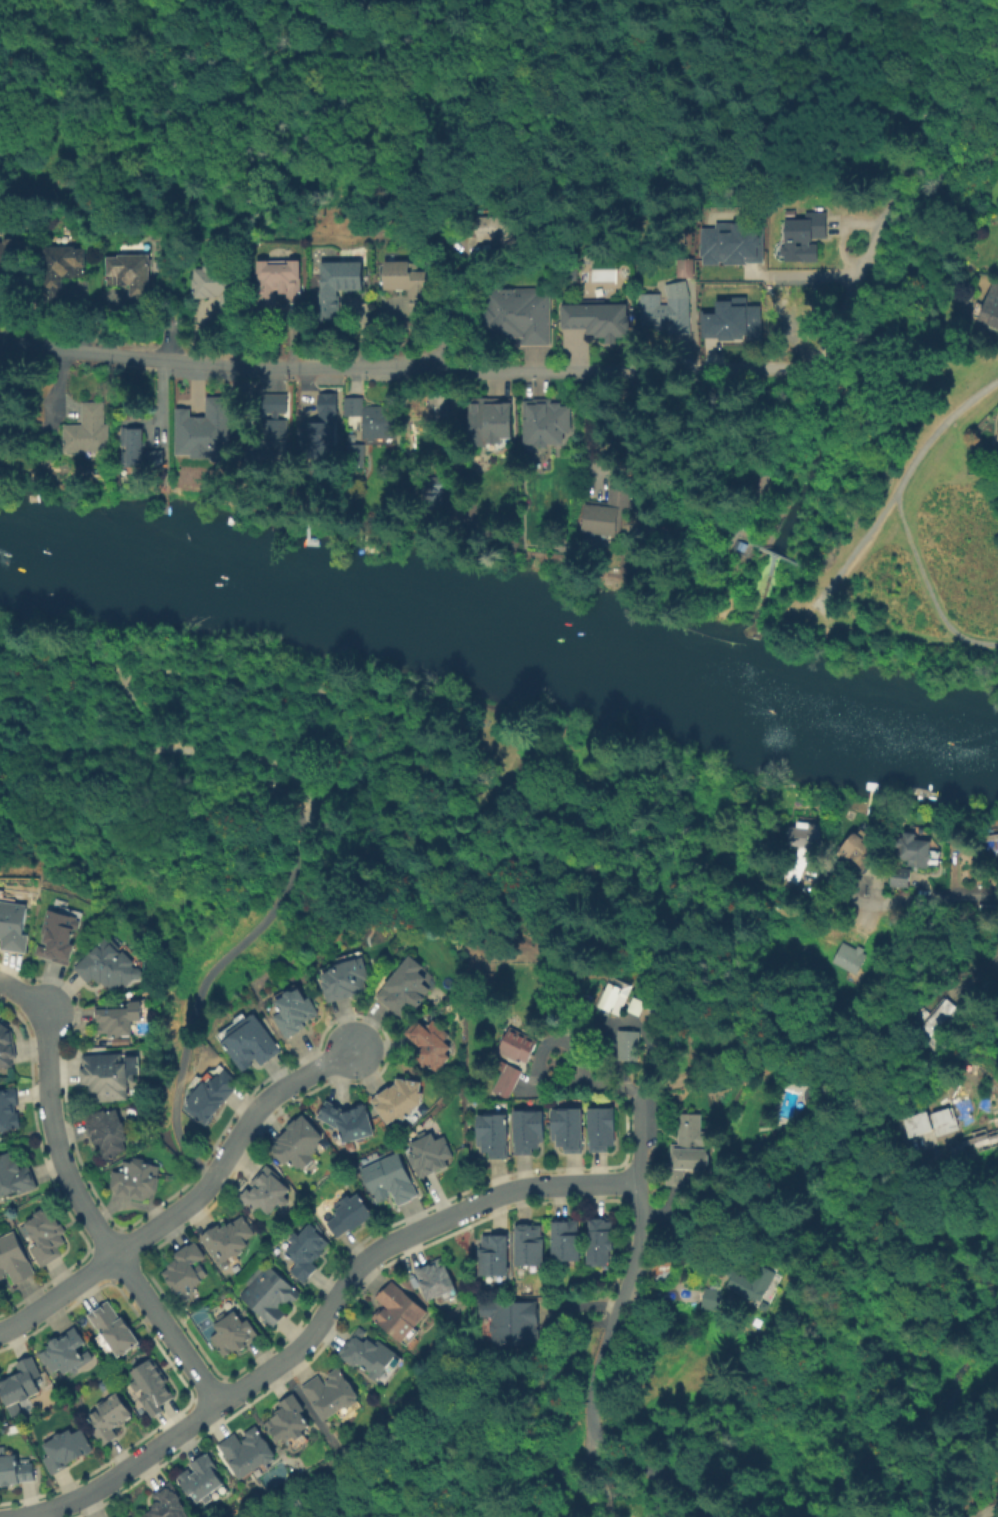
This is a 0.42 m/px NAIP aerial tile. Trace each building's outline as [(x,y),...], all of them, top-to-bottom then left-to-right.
[(826,213),(826,239),(812,239),(812,243),(809,243),(809,245),(817,245),(817,262),(784,262),(784,257),(782,257),(779,255),(779,249),(781,247),(782,247),(782,220),(809,220),(809,213),(826,213)] [(471,218),(514,217),(514,255),(490,255),(490,242),(472,242),(472,235),(471,235),(471,218)] [(697,265),(697,229),(710,229),(710,224),(759,224),(759,262),(743,262),(743,265),(697,265)] [(9,285),(0,285),(0,241),(21,241),(21,274),(9,274),(9,285)] [(43,247),(74,247),(74,249),(85,249),(86,277),(63,278),(63,286),(65,285),(65,304),(43,304),(43,247)] [(107,258),(118,258),(118,255),(126,255),(126,252),(138,252),(138,255),(149,255),(149,311),(128,311),(128,297),(130,297),(130,286),(107,286),(107,258)] [(689,258),(673,258),(674,277),(689,277),(689,258)] [(256,320),(255,262),(300,261),(300,298),(286,298),(286,294),(279,294),(279,290),(274,290),(274,294),(276,294),(276,319),(256,320)] [(384,262),(407,262),(414,265),(417,268),(417,272),(426,272),(426,291),(428,291),(428,319),(410,319),(410,311),(408,311),(408,294),(409,294),(409,290),(384,291),(384,262)] [(320,320),(320,293),(321,293),(321,273),(338,273),(338,263),(363,263),(363,290),(338,291),(337,295),(340,296),(340,312),(338,312),(338,320),(320,320)] [(237,320),(219,320),(219,296),(214,296),(214,297),(206,297),(207,299),(193,299),(193,269),(202,269),(202,266),(217,265),(217,269),(233,269),(233,293),(236,293),(237,320)] [(993,282),(997,284),(997,328),(979,321),(993,282)] [(539,291),(539,296),(549,296),(549,349),(521,349),(521,342),(491,342),(491,330),(482,330),(482,291),(539,291)] [(640,293),(659,293),(659,305),(667,305),(667,297),(687,297),(687,335),(667,335),(667,331),(654,331),(654,325),(640,325),(640,293)] [(696,310),(711,310),(711,300),(721,300),(721,296),(743,296),(743,305),(756,305),(756,340),(739,340),(739,337),(727,337),(728,341),(713,341),(712,335),(696,335),(696,310)] [(626,331),(626,341),(589,341),(589,331),(560,331),(560,310),(626,310),(626,331)] [(335,393),(316,393),(316,422),(299,422),(299,452),(324,452),(324,446),(335,446),(335,393)] [(288,394),(287,414),(279,413),(279,420),(284,420),(284,441),(287,441),(287,468),(250,468),(250,440),(264,440),(264,420),(272,420),(273,413),(263,413),(263,394),(288,394)] [(366,395),(366,406),(402,406),(402,443),(366,443),(366,420),(342,420),(342,395),(366,395)] [(228,396),(204,396),(204,416),(189,416),(189,408),(174,408),(174,459),(228,458),(228,396)] [(468,449),(468,400),(513,401),(512,449),(468,449)] [(82,402),(104,402),(105,425),(109,425),(110,451),(64,452),(63,426),(82,426),(82,402)] [(522,449),(523,403),(572,403),(571,449),(522,449)] [(129,429),(148,428),(148,450),(169,449),(170,465),(146,466),(146,464),(130,464),(129,429)] [(348,444),(365,444),(365,469),(349,469),(348,444)] [(424,476),(446,476),(446,491),(443,491),(444,510),(425,511),(424,476)] [(630,489),(628,508),(621,507),(618,537),(583,533),(587,499),(606,501),(608,486),(630,489)] [(809,865),(801,885),(782,877),(791,858),(799,861),(799,846),(788,845),(789,825),(799,825),(799,820),(824,821),(824,837),(811,837),(810,848),(820,848),(820,859),(808,858),(808,865),(809,865)] [(864,872),(852,863),(852,864),(838,853),(845,843),(843,842),(857,827),(868,836),(866,839),(880,850),(864,872)] [(891,885),(894,859),(898,859),(899,846),(895,846),(896,837),(901,837),(901,836),(905,836),(905,831),(908,831),(912,827),(925,828),(942,849),(940,865),(930,864),(929,869),(909,867),(910,859),(904,859),(903,869),(913,870),(911,887),(891,885)] [(986,834),(997,832),(997,848),(988,849),(986,834)] [(23,955),(0,950),(0,938),(0,898),(30,902),(23,955)] [(67,959),(30,947),(49,900),(82,914),(78,923),(75,921),(70,935),(75,937),(67,959)] [(115,988),(97,975),(89,982),(75,968),(110,935),(114,939),(117,937),(148,967),(131,985),(127,982),(115,988)] [(833,961),(842,942),(856,949),(859,942),(870,948),(857,974),(833,961)] [(401,1013),(378,992),(414,951),(428,963),(423,969),(430,975),(425,979),(431,984),(434,981),(438,984),(418,1005),(412,1001),(401,1013)] [(327,1001),(313,973),(359,953),(367,973),(360,976),(364,984),(327,1001)] [(283,1035),(264,1003),(274,996),(270,990),(298,973),(322,1012),(283,1035)] [(598,1009),(611,981),(625,988),(621,997),(625,999),(616,1018),(598,1009)] [(627,1011),(640,1016),(646,1002),(633,997),(627,1011)] [(934,1047),(918,1034),(947,999),(963,1012),(934,1047)] [(921,1024),(914,1018),(929,1001),(935,1006),(921,1024)] [(141,1034),(95,1035),(94,1004),(140,1003),(141,1034)] [(238,1073),(211,1030),(250,1003),(277,1046),(238,1073)] [(437,1072),(417,1058),(426,1047),(408,1032),(421,1019),(430,1027),(437,1019),(455,1034),(449,1041),(458,1048),(437,1072)] [(13,1064),(0,1066),(0,1020),(1,1025),(6,1025),(7,1029),(13,1028),(17,1053),(11,1054),(13,1064)] [(527,1069),(498,1054),(511,1029),(540,1044),(527,1069)] [(649,1068),(621,1069),(620,1037),(649,1036),(649,1068)] [(94,1102),(93,1087),(82,1088),(81,1069),(88,1069),(88,1066),(84,1066),(84,1056),(126,1054),(126,1065),(132,1064),(133,1101),(94,1102)] [(202,1121),(180,1102),(215,1061),(235,1080),(202,1121)] [(508,1065),(523,1073),(508,1102),(494,1095),(508,1065)] [(388,1122),(369,1098),(377,1091),(379,1093),(396,1082),(396,1076),(421,1079),(419,1089),(424,1098),(388,1122)] [(28,1128),(0,1135),(0,1090),(17,1086),(28,1128)] [(936,1136),(935,1131),(911,1138),(905,1118),(927,1112),(928,1114),(938,1111),(937,1107),(950,1098),(958,1130),(936,1136)] [(348,1146),(318,1116),(328,1100),(346,1113),(365,1103),(375,1136),(365,1137),(348,1146)] [(558,1146),(557,1101),(585,1100),(587,1134),(584,1135),(584,1145),(558,1146)] [(619,1150),(592,1151),(591,1102),(617,1101),(619,1150)] [(514,1150),(513,1103),(542,1102),(544,1149),(514,1150)] [(509,1157),(478,1158),(478,1108),(508,1107),(509,1157)] [(99,1160),(87,1115),(123,1108),(132,1141),(125,1142),(127,1152),(99,1160)] [(298,1167),(292,1159),(287,1163),(271,1144),(289,1129),(287,1126),(304,1112),(324,1135),(319,1140),(323,1145),(298,1167)] [(688,1187),(674,1187),(673,1144),(680,1144),(680,1115),(702,1114),(702,1149),(709,1148),(710,1169),(688,1170),(688,1187)] [(987,1133),(997,1130),(997,1148),(955,1162),(949,1144),(962,1140),(961,1137),(986,1129),(987,1133)] [(422,1179),(409,1157),(419,1152),(414,1144),(437,1132),(441,1139),(448,1135),(459,1155),(449,1160),(452,1165),(422,1179)] [(398,1205),(394,1196),(380,1203),(363,1168),(401,1150),(421,1194),(398,1205)] [(40,1186),(0,1203),(0,1157),(14,1151),(22,1168),(31,1163),(40,1186)] [(144,1211),(104,1195),(115,1170),(123,1172),(127,1161),(134,1164),(136,1157),(164,1171),(144,1211)] [(269,1214),(262,1208),(257,1212),(240,1196),(248,1187),(253,1192),(258,1186),(252,1181),(269,1164),(293,1188),(286,1195),(292,1201),(280,1213),(275,1208),(269,1214)] [(338,1235),(326,1219),(335,1212),(330,1205),(349,1190),(354,1196),(360,1190),(376,1212),(352,1229),(349,1226),(338,1235)] [(41,1266),(30,1248),(38,1243),(26,1224),(37,1218),(34,1215),(45,1209),(47,1211),(51,1209),(73,1246),(41,1266)] [(226,1271),(198,1233),(217,1219),(220,1224),(241,1211),(254,1229),(244,1236),(250,1244),(233,1257),(237,1263),(226,1271)] [(581,1261),(551,1261),(550,1215),(579,1214),(581,1261)] [(615,1260),(592,1261),(591,1215),(610,1215),(610,1221),(619,1221),(620,1250),(615,1250),(615,1260)] [(549,1265),(520,1266),(518,1219),(548,1219),(549,1265)] [(307,1281),(291,1268),(297,1261),(287,1251),(295,1242),(290,1238),(298,1230),(301,1233),(311,1223),(331,1240),(326,1248),(326,1259),(307,1281)] [(10,1277),(0,1281),(0,1237),(16,1230),(36,1273),(15,1286),(10,1277)] [(484,1274),(483,1244),(486,1244),(486,1234),(511,1234),(512,1273),(484,1274)] [(184,1303),(158,1270),(173,1259),(170,1254),(192,1238),(203,1254),(191,1263),(193,1266),(198,1262),(206,1273),(199,1277),(201,1281),(192,1287),(198,1294),(184,1303)] [(434,1302),(417,1266),(445,1253),(461,1290),(434,1302)] [(756,1306),(723,1287),(732,1271),(749,1280),(757,1265),(776,1275),(756,1306)] [(302,1295),(296,1302),(292,1299),(288,1304),(286,1302),(280,1309),(286,1315),(276,1327),(243,1296),(270,1266),(302,1295)] [(409,1346),(374,1318),(382,1309),(384,1311),(387,1307),(377,1298),(392,1280),(431,1312),(417,1329),(421,1332),(409,1346)] [(717,1312),(699,1309),(704,1287),(721,1291),(717,1312)] [(517,1339),(490,1340),(489,1314),(479,1314),(479,1300),(503,1299),(503,1296),(527,1295),(527,1298),(537,1298),(538,1336),(523,1336),(523,1332),(517,1332),(517,1339)] [(121,1358),(106,1357),(93,1339),(97,1336),(84,1316),(96,1308),(98,1311),(104,1307),(102,1304),(108,1300),(120,1320),(125,1316),(143,1342),(121,1358)] [(230,1354),(227,1350),(222,1353),(209,1334),(216,1329),(211,1322),(232,1307),(241,1319),(246,1315),(258,1331),(230,1354)] [(64,1381),(59,1374),(51,1374),(37,1352),(49,1344),(47,1341),(73,1324),(86,1341),(76,1347),(88,1365),(64,1381)] [(382,1388),(338,1354),(360,1326),(369,1333),(364,1340),(368,1343),(371,1339),(377,1344),(380,1340),(405,1360),(382,1388)] [(6,1408),(0,1396),(0,1379),(19,1371),(14,1361),(30,1353),(42,1375),(35,1379),(41,1390),(6,1408)] [(158,1405),(129,1368),(149,1353),(169,1379),(165,1382),(173,1393),(158,1405)] [(330,1424),(302,1386),(319,1372),(327,1383),(332,1379),(328,1375),(340,1366),(365,1399),(330,1424)] [(102,1442),(89,1426),(94,1423),(86,1413),(118,1388),(138,1415),(102,1442)] [(290,1458),(265,1425),(279,1416),(277,1414),(284,1409),(280,1404),(296,1393),(310,1409),(304,1413),(314,1426),(303,1435),(310,1444),(290,1458)] [(244,1484),(217,1443),(234,1430),(241,1440),(247,1435),(244,1431),(255,1423),(281,1460),(244,1484)] [(49,1472),(41,1455),(47,1452),(40,1442),(70,1425),(72,1430),(80,1426),(92,1447),(49,1472)] [(18,1480),(0,1481),(0,1449),(14,1449),(14,1456),(32,1455),(32,1474),(18,1475),(18,1480)] [(206,1504),(203,1499),(197,1503),(175,1476),(187,1467),(192,1473),(195,1470),(190,1463),(207,1450),(219,1466),(216,1468),(229,1487),(206,1504)] [(169,1479),(192,1516),(141,1516),(140,1516),(152,1508),(150,1504),(156,1501),(150,1492),(169,1479)]
